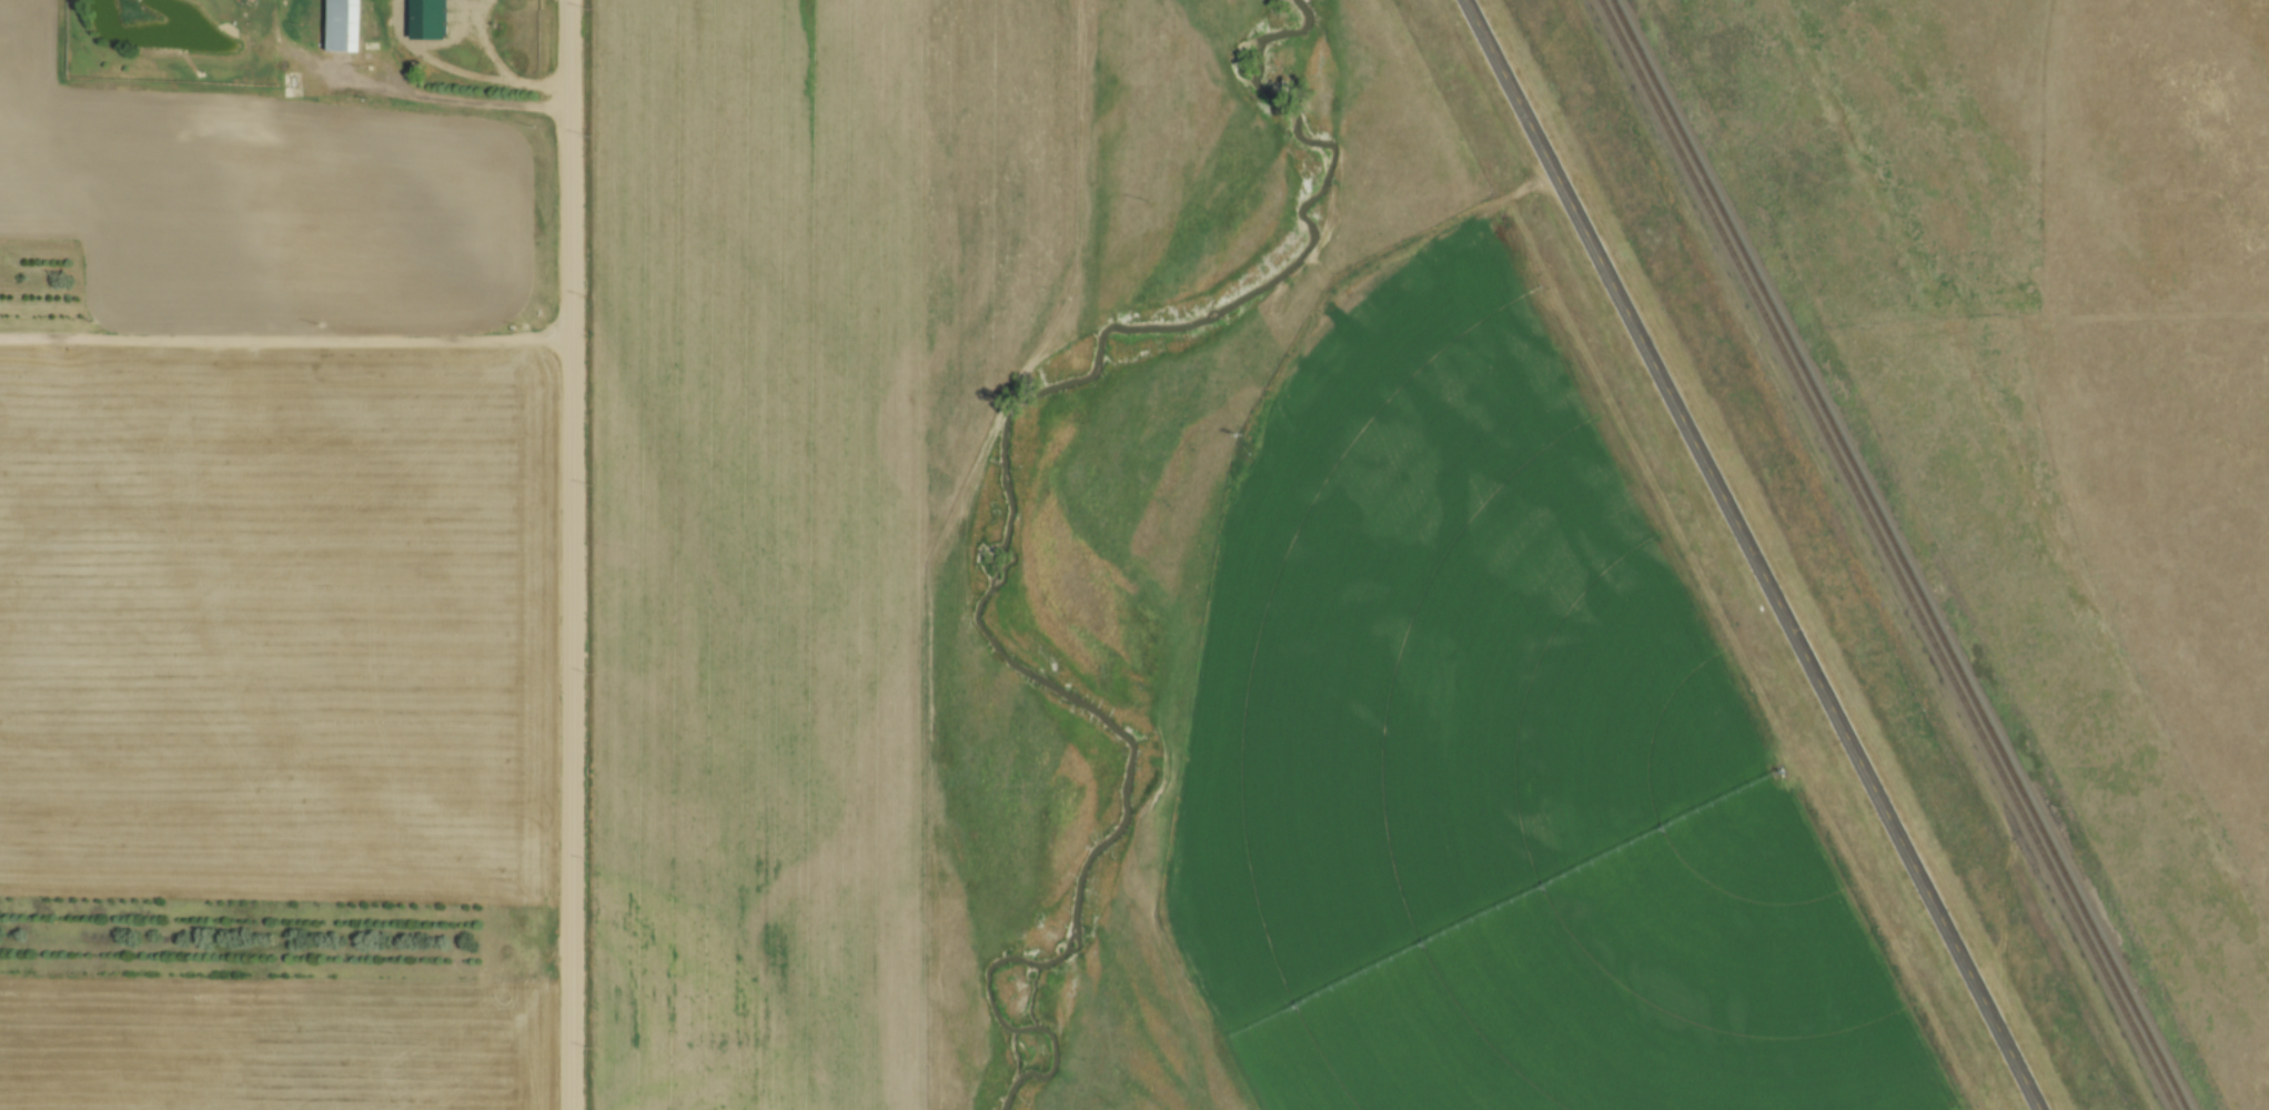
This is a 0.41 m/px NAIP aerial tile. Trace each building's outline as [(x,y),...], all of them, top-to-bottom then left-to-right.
[(329,48),(362,49),(363,0),(330,0),(329,48)]
